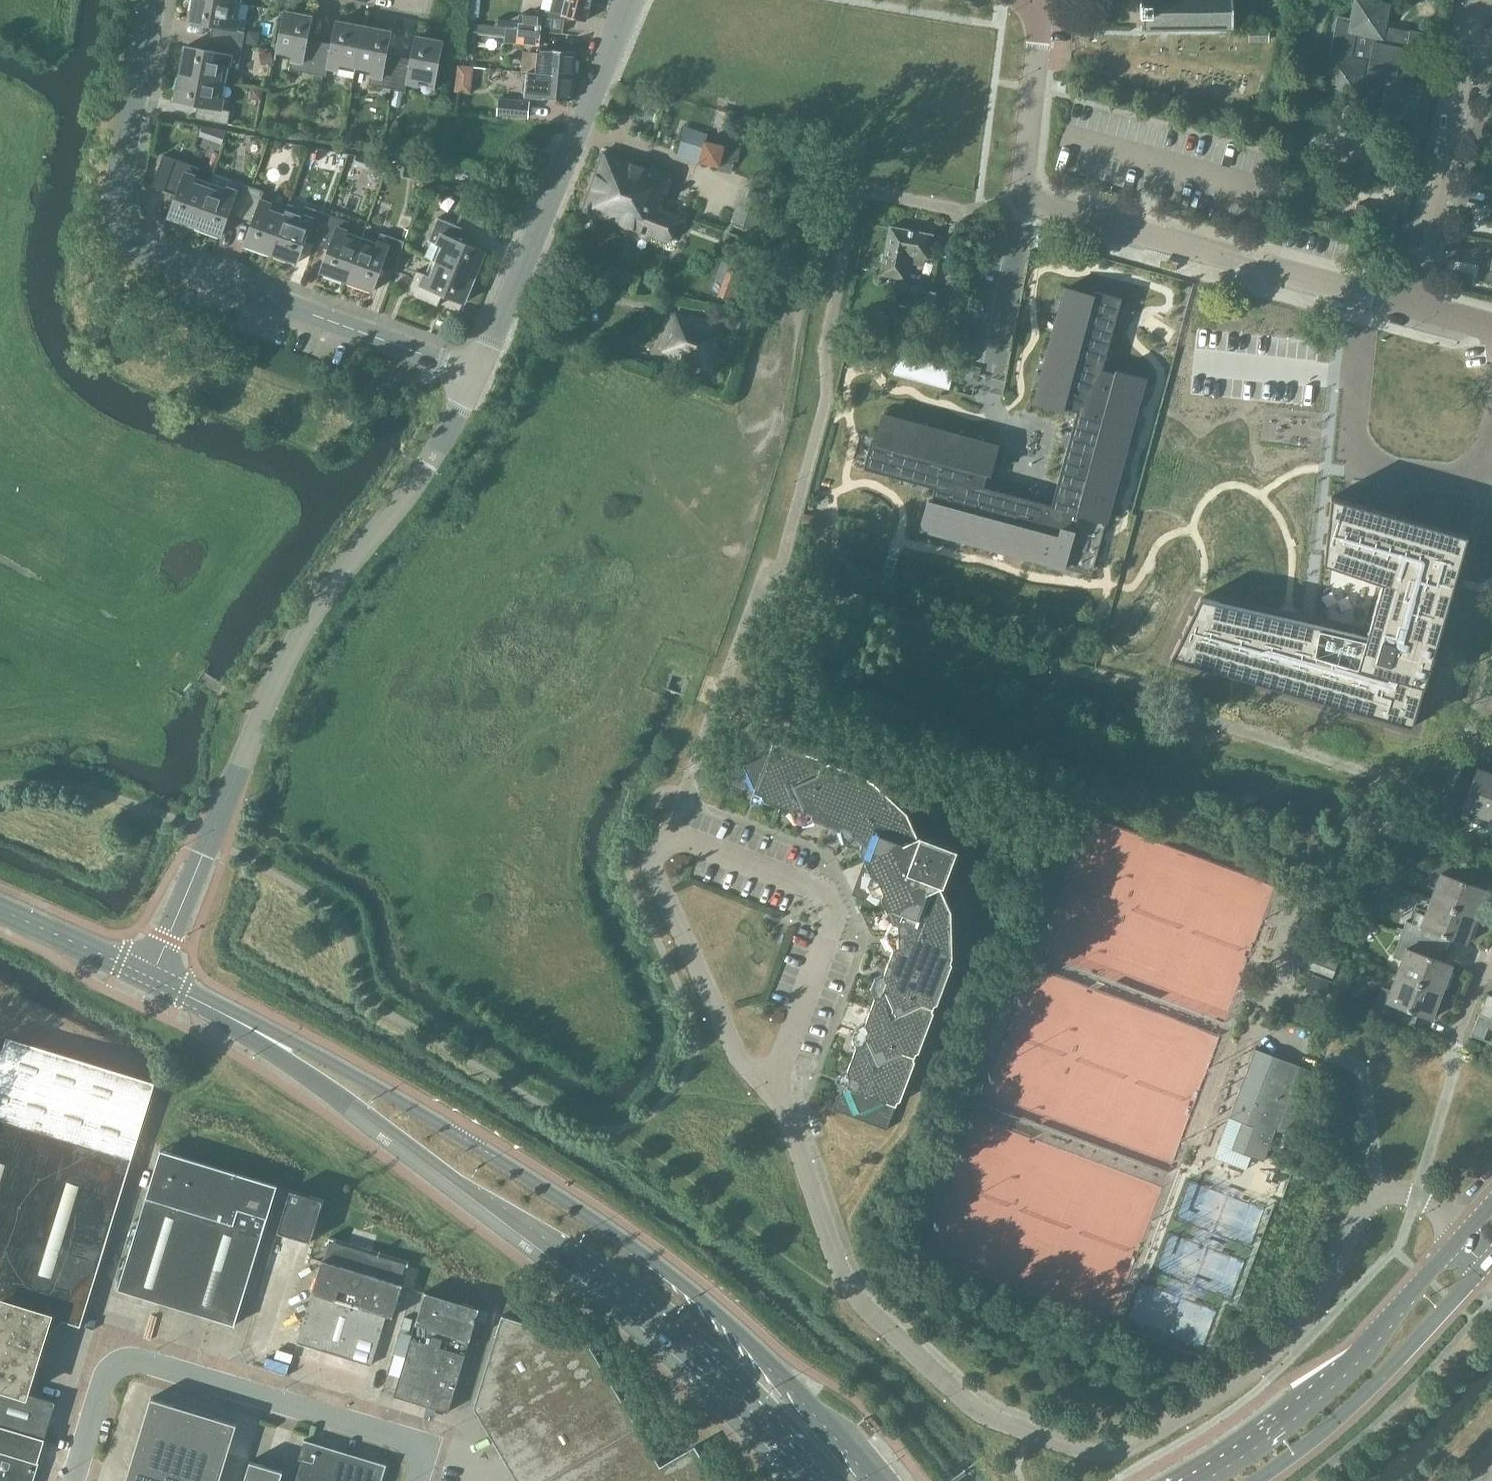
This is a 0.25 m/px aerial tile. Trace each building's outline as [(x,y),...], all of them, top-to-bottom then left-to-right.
[(209,38),(242,44),(244,32),(235,31),(240,3),(226,0),(193,0),(189,22),(212,26),(209,38)] [(591,0),(549,0),(546,10),(542,16),(519,14),(518,29),(541,31),(563,33),(564,15),(586,20),(591,0)] [(1142,29),(1234,29),(1234,0),(1142,0),(1142,29)] [(1380,114),(1415,121),(1422,85),(1409,82),(1414,59),(1418,59),(1424,33),(1410,30),(1409,33),(1386,29),(1390,5),(1365,0),(1355,0),(1349,32),(1360,34),(1355,59),(1331,54),(1324,89),(1360,96),(1362,86),(1384,91),(1380,114)] [(289,69),(312,74),(319,41),(307,39),(311,16),(283,11),(274,57),(290,60),(289,69)] [(327,67),(354,72),(363,26),(335,21),(330,43),(319,41),(312,74),(325,76),(327,67)] [(379,87),(392,89),(398,56),(386,54),(391,32),(363,26),(354,72),(381,77),(379,87)] [(541,31),(518,29),(516,44),(539,46),(541,31)] [(398,56),(392,89),(405,91),(406,82),(434,87),(442,42),(414,36),(410,59),(398,56)] [(185,46),(180,73),(225,82),(228,66),(237,68),(242,44),(209,38),(207,50),(185,46)] [(544,64),(544,73),(573,76),(575,52),(546,49),(546,50),(533,49),(533,51),(530,50),(529,57),(532,57),(532,63),(544,64)] [(573,76),(544,73),(529,72),(527,96),(571,100),(573,76)] [(225,82),(180,73),(174,101),(197,105),(194,118),(227,124),(229,111),(220,109),(225,82)] [(529,101),(499,98),(497,114),(527,117),(529,101)] [(653,238),(670,244),(673,237),(674,238),(680,221),(678,220),(681,213),(665,208),(670,193),(667,192),(673,176),(605,152),(583,211),(619,225),(622,232),(647,240),(653,238)] [(167,216),(194,225),(210,181),(195,176),(198,167),(163,154),(151,186),(175,194),(167,216)] [(228,213),(240,217),(251,186),(239,182),(236,191),(210,181),(194,225),(221,235),(228,213)] [(264,191),(251,186),(240,217),(251,221),(243,243),(270,252),(286,209),(260,200),(264,191)] [(1357,206),(1353,220),(1396,229),(1400,212),(1357,202),(1357,206)] [(305,241),(316,245),(327,213),(304,205),(301,214),(286,209),(270,252),(297,262),(305,241)] [(319,270),(346,280),(361,237),(347,232),(350,222),(327,213),(316,245),(327,249),(319,270)] [(474,277),(484,250),(463,242),(468,230),(437,217),(428,240),(437,244),(431,259),(474,277)] [(880,274),(904,279),(909,254),(928,258),(933,234),(890,226),(880,274)] [(361,237),(346,280),(373,290),(381,268),(393,272),(404,241),(381,233),(377,243),(361,237)] [(1491,257),(1485,256),(1483,256),(1481,258),(1480,259),(1477,275),(1478,278),(1479,279),(1480,279),(1491,282),(1491,254),(1491,257)] [(474,277),(431,259),(424,274),(416,270),(406,293),(437,306),(442,294),(463,303),(474,277)] [(1066,288),(1034,403),(1063,411),(1064,408),(1077,412),(1058,483),(1064,485),(1058,508),(1056,507),(1051,525),(1064,528),(1064,530),(1070,532),(1070,530),(1074,531),(1066,563),(1091,570),(1104,521),(1106,522),(1145,378),(1117,371),(1116,373),(1103,370),(1122,298),(1094,291),(1093,295),(1066,288)] [(944,295),(927,291),(920,325),(937,328),(944,295)] [(691,313),(690,317),(675,311),(674,314),(672,314),(660,347),(663,349),(662,352),(674,356),(674,358),(711,371),(727,327),(691,313)] [(871,441),(864,468),(935,488),(931,501),(929,500),(921,529),(1064,568),(1066,563),(1074,531),(1070,530),(1070,532),(1064,530),(1064,528),(1051,525),(1056,507),(1056,506),(1052,505),(993,490),(984,487),(988,474),(990,475),(998,446),(883,414),(875,442),(871,441)] [(1201,598),(1172,658),(1413,727),(1454,585),(1468,535),(1363,505),(1331,496),(1324,563),(1344,570),(1386,584),(1371,637),(1220,602),(1201,598)] [(876,996),(866,1022),(868,1027),(869,1028),(863,1043),(862,1043),(857,1046),(847,1071),(850,1077),(844,1093),(838,1095),(833,1109),(887,1129),(897,1105),(898,1101),(901,1099),(916,1060),(914,1057),(953,954),(952,909),(941,884),(945,883),(958,846),(922,833),(919,834),(908,810),(874,779),(821,759),(820,756),(780,741),(777,742),(773,741),(773,740),(749,731),(728,785),(742,791),(748,788),(763,794),(766,800),(792,809),(797,807),(797,806),(813,812),(813,813),(815,818),(841,828),(847,825),(863,841),(861,847),(871,870),(868,878),(861,897),(888,907),(894,920),(900,922),(900,944),(894,947),(885,973),(887,978),(888,978),(882,994),(881,994),(876,996)] [(1462,808),(1464,808),(1461,815),(1485,824),(1487,820),(1491,822),(1491,773),(1477,767),(1462,808)] [(1436,884),(1430,900),(1476,917),(1478,912),(1482,913),(1488,896),(1484,895),(1486,889),(1473,884),(1477,872),(1436,857),(1427,881),(1436,884)] [(1478,923),(1474,921),(1476,917),(1430,900),(1425,915),(1416,911),(1412,923),(1406,920),(1401,933),(1434,945),(1447,949),(1451,938),(1466,944),(1468,938),(1472,940),(1478,923)] [(1434,945),(1401,933),(1393,956),(1402,960),(1396,975),(1442,992),(1444,987),(1448,988),(1454,972),(1450,970),(1452,964),(1430,956),(1434,945)] [(1346,963),(1303,947),(1297,964),(1323,974),(1303,1028),(1320,1034),(1346,963)] [(1442,992),(1396,975),(1391,990),(1381,987),(1373,1011),(1410,1024),(1414,1012),(1432,1019),(1434,1013),(1438,1015),(1444,998),(1440,997),(1442,992)] [(1487,993),(1483,1002),(1491,1006),(1491,995),(1487,993)] [(1479,1014),(1475,1023),(1491,1029),(1491,1018),(1479,1014)] [(27,1393),(43,1339),(61,1320),(81,1326),(139,1134),(155,1083),(7,1038),(3,1051),(0,1052),(0,1385),(27,1393)] [(1232,1149),(1264,1161),(1276,1129),(1287,1133),(1301,1096),(1289,1092),(1299,1065),(1255,1048),(1229,1117),(1242,1122),(1232,1149)] [(118,1289),(235,1325),(278,1186),(161,1150),(118,1289)] [(290,1189),(278,1231),(311,1242),(324,1200),(290,1189)] [(297,1342),(294,1355),(367,1377),(371,1365),(372,1363),(377,1346),(382,1330),(388,1332),(392,1317),(397,1302),(402,1284),(409,1261),(380,1253),(380,1252),(379,1251),(379,1252),(329,1237),(326,1246),(297,1342)] [(395,1395),(449,1412),(480,1308),(426,1292),(395,1395)] [(693,1445),(659,1465),(585,1340),(502,1315),(474,1407),(518,1480),(715,1480),(693,1445)] [(56,1402),(27,1393),(0,1385),(0,1425),(45,1439),(56,1402)] [(151,1397),(125,1480),(220,1480),(238,1423),(151,1397)] [(38,1462),(42,1451),(45,1439),(0,1425),(0,1480),(34,1480),(40,1462),(38,1462)] [(382,1467),(303,1443),(292,1480),(378,1480),(382,1467)] [(282,1470),(249,1460),(243,1480),(279,1480),(282,1470)]
